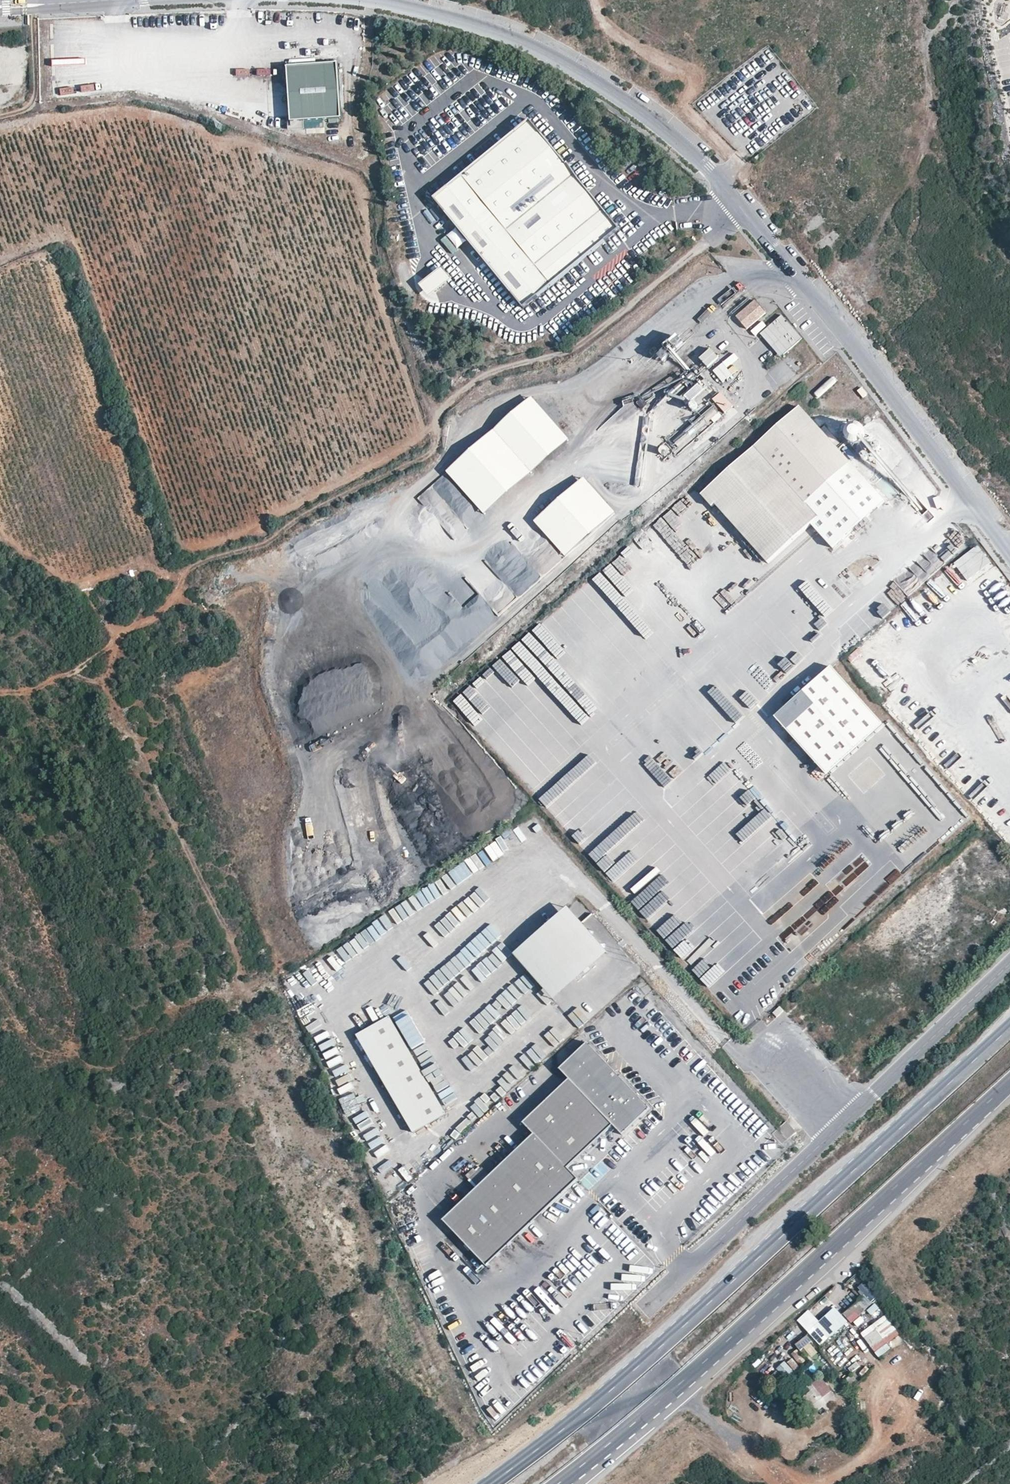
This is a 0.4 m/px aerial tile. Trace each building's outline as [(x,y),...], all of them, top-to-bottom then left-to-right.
[(48,30),(48,37),(89,38),(89,30),(48,30)] [(290,122),(340,119),(337,64),(287,67),(290,122)] [(619,230),(530,122),(434,199),(524,308),(619,230)] [(766,313),(756,301),(738,316),(748,328),(766,313)] [(803,339),(782,315),(768,327),(780,341),(775,345),(784,355),(803,339)] [(762,321),(751,331),(756,336),(766,326),(762,321)] [(780,341),(768,327),(761,334),(781,357),(784,355),(775,345),(780,341)] [(663,348),(656,353),(661,360),(668,354),(663,348)] [(699,358),(708,368),(720,358),(710,348),(699,358)] [(727,368),(739,359),(735,353),(713,370),(723,383),(733,375),(727,368)] [(684,396),(695,409),(715,390),(703,377),(684,396)] [(868,395),(862,388),(858,391),(863,399),(868,395)] [(740,390),(733,397),(737,403),(745,396),(740,390)] [(721,391),(712,399),(724,413),(733,406),(721,391)] [(532,397),(446,472),(483,514),(569,439),(532,397)] [(679,450),(721,415),(714,406),(672,442),(679,450)] [(820,430),(800,408),(701,495),(712,508),(715,505),(767,563),(810,525),(831,548),(883,502),(836,449),(840,445),(824,427),(820,430)] [(583,477),(534,521),(565,556),(615,512),(583,477)] [(660,518),(652,525),(663,536),(671,529),(660,518)] [(990,563),(978,547),(955,563),(967,580),(990,563)] [(942,560),(949,557),(946,548),(939,551),(942,560)] [(696,637),(704,628),(694,619),(686,627),(696,637)] [(851,662),(862,653),(858,648),(847,657),(851,662)] [(884,724),(833,667),(777,716),(828,775),(884,724)] [(811,775),(820,780),(825,773),(816,767),(811,775)] [(663,770),(655,777),(664,787),(672,780),(663,770)] [(641,808),(588,854),(622,892),(646,871),(637,860),(647,852),(638,842),(648,833),(641,825),(650,817),(641,808)] [(796,858),(801,853),(764,809),(734,835),(743,846),(745,844),(763,866),(766,863),(765,862),(785,845),(796,858)] [(526,821),(534,833),(540,829),(532,817),(526,821)] [(488,845),(497,858),(519,841),(510,829),(488,845)] [(458,861),(464,875),(494,862),(488,848),(458,861)] [(440,879),(433,882),(440,896),(447,893),(440,879)] [(419,891),(426,904),(438,898),(430,885),(419,891)] [(830,891),(823,898),(827,903),(821,909),(824,913),(838,901),(830,891)] [(414,912),(426,906),(418,892),(406,899),(414,912)] [(403,905),(371,919),(377,934),(409,919),(403,905)] [(609,955),(571,910),(541,935),(581,980),(609,955)] [(665,940),(673,949),(704,921),(696,912),(665,940)] [(366,927),(354,933),(361,947),(373,942),(366,927)] [(731,933),(694,969),(703,978),(740,943),(731,933)] [(581,980),(541,935),(515,957),(556,1002),(581,980)] [(350,941),(326,954),(335,970),(359,957),(350,941)] [(328,973),(334,970),(326,956),(320,959),(328,973)] [(301,978),(287,986),(290,993),(305,985),(301,978)] [(430,999),(441,990),(430,978),(420,987),(430,999)] [(299,1003),(302,1011),(318,1005),(315,997),(299,1003)] [(378,1001),(364,1010),(372,1022),(386,1013),(378,1001)] [(497,1019),(502,1015),(492,1003),(486,1007),(497,1019)] [(398,1021),(411,1015),(408,1010),(395,1016),(398,1021)] [(567,1016),(551,1030),(563,1043),(579,1029),(567,1016)] [(544,1033),(555,1023),(551,1017),(540,1028),(544,1033)] [(413,1018),(400,1024),(403,1030),(416,1023),(413,1018)] [(390,1021),(358,1040),(415,1137),(447,1118),(390,1021)] [(463,1029),(475,1038),(479,1032),(467,1023),(463,1029)] [(801,1040),(807,1035),(797,1023),(791,1028),(801,1040)] [(496,1030),(485,1039),(493,1049),(504,1040),(496,1030)] [(458,1033),(447,1041),(457,1053),(467,1046),(458,1033)] [(330,1034),(316,1040),(324,1056),(338,1049),(330,1034)] [(650,1109),(587,1044),(559,1071),(569,1081),(523,1124),(534,1136),(444,1222),(487,1268),(578,1181),(567,1170),(613,1126),(622,1136),(650,1109)] [(468,1052),(477,1063),(482,1059),(474,1048),(468,1052)] [(531,1068),(537,1064),(527,1051),(521,1055),(531,1068)] [(492,1082),(505,1095),(522,1078),(509,1065),(492,1082)] [(346,1074),(332,1077),(334,1085),(348,1081),(346,1074)] [(436,1086),(442,1098),(454,1092),(448,1080),(436,1086)] [(340,1096),(354,1090),(351,1083),(337,1089),(340,1096)] [(354,1092),(339,1099),(346,1114),(361,1107),(354,1092)] [(482,1110),(473,1114),(476,1120),(485,1116),(482,1110)] [(352,1123),(367,1118),(364,1111),(349,1116),(352,1123)] [(470,1119),(456,1127),(460,1133),(473,1125),(470,1119)] [(381,1141),(368,1147),(371,1153),(384,1147),(381,1141)] [(387,1164),(374,1174),(379,1180),(392,1170),(387,1164)] [(465,1176),(475,1187),(487,1176),(477,1165),(465,1176)] [(406,1168),(387,1177),(392,1186),(410,1177),(406,1168)] [(874,1296),(866,1287),(859,1292),(867,1302),(874,1296)] [(851,1322),(866,1311),(860,1303),(856,1306),(854,1304),(844,1314),(851,1322)] [(833,1309),(822,1320),(834,1333),(846,1322),(833,1309)] [(500,1310),(496,1314),(508,1328),(512,1324),(500,1310)] [(891,1349),(887,1343),(899,1335),(887,1315),(861,1332),(877,1358),(891,1349)] [(834,1333),(822,1320),(810,1331),(821,1344),(834,1333)] [(804,1347),(809,1343),(811,1340),(807,1336),(796,1345),(801,1350),(804,1347)] [(817,1352),(809,1343),(804,1347),(812,1357),(817,1352)] [(797,1349),(791,1354),(800,1365),(806,1361),(797,1349)] [(777,1370),(774,1373),(785,1384),(788,1381),(777,1370)] [(785,1384),(774,1373),(767,1380),(777,1391),(785,1384)] [(514,1377),(508,1383),(521,1396),(526,1390),(514,1377)] [(810,1390),(798,1399),(812,1416),(823,1407),(827,1412),(832,1408),(830,1406),(838,1399),(820,1377),(807,1387),(810,1390)]
